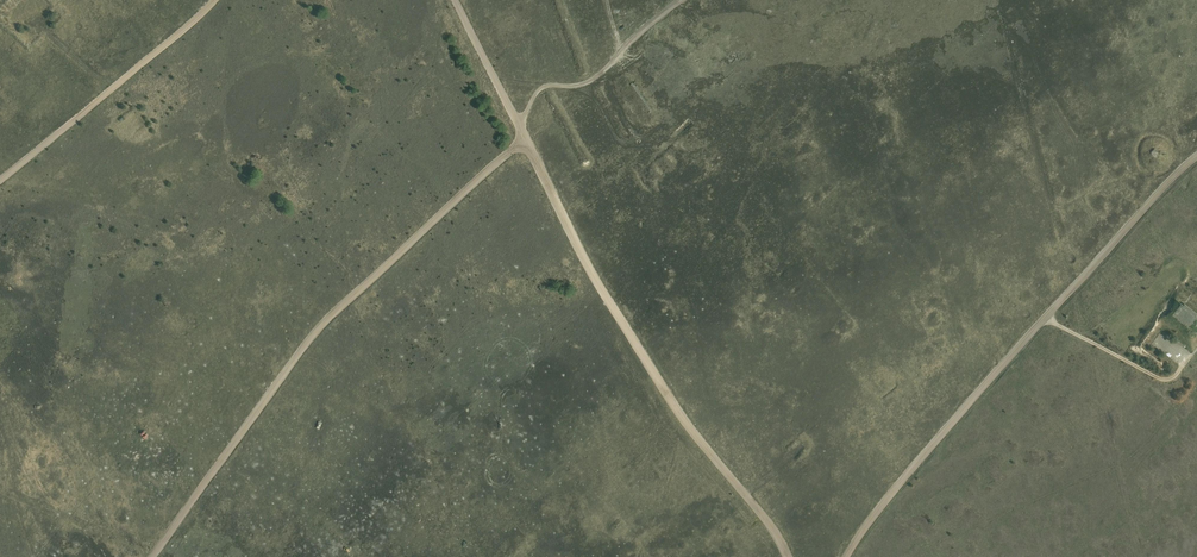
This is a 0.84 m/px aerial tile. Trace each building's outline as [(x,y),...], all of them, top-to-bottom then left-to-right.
[(1153,146),(1148,152),(1153,156),(1158,151),(1153,146)] [(1189,321),(1196,308),(1179,299),(1172,312),(1189,321)]
